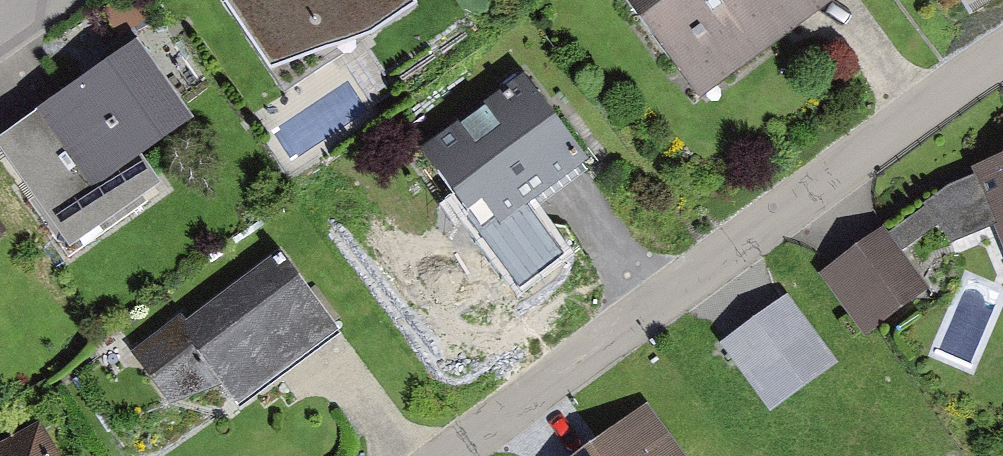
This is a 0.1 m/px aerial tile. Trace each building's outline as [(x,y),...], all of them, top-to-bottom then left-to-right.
[(217,18),(239,2),(237,0),(204,0),(217,18)] [(326,53),(400,0),(288,0),(326,53)] [(717,104),(857,0),(639,0),(717,104)] [(149,46),(1,146),(59,230),(206,130),(149,46)] [(537,78),(434,154),(483,220),(500,207),(515,229),(602,165),(537,78)] [(985,177),(934,213),(958,255),(1002,238),(1002,170),(985,177)] [(890,238),(832,281),(878,344),(937,301),(890,238)] [(192,318),(149,350),(198,415),(239,385),(254,406),(352,334),(295,258),(200,328),(192,318)] [(794,301),(730,351),(783,419),(848,368),(794,301)]
